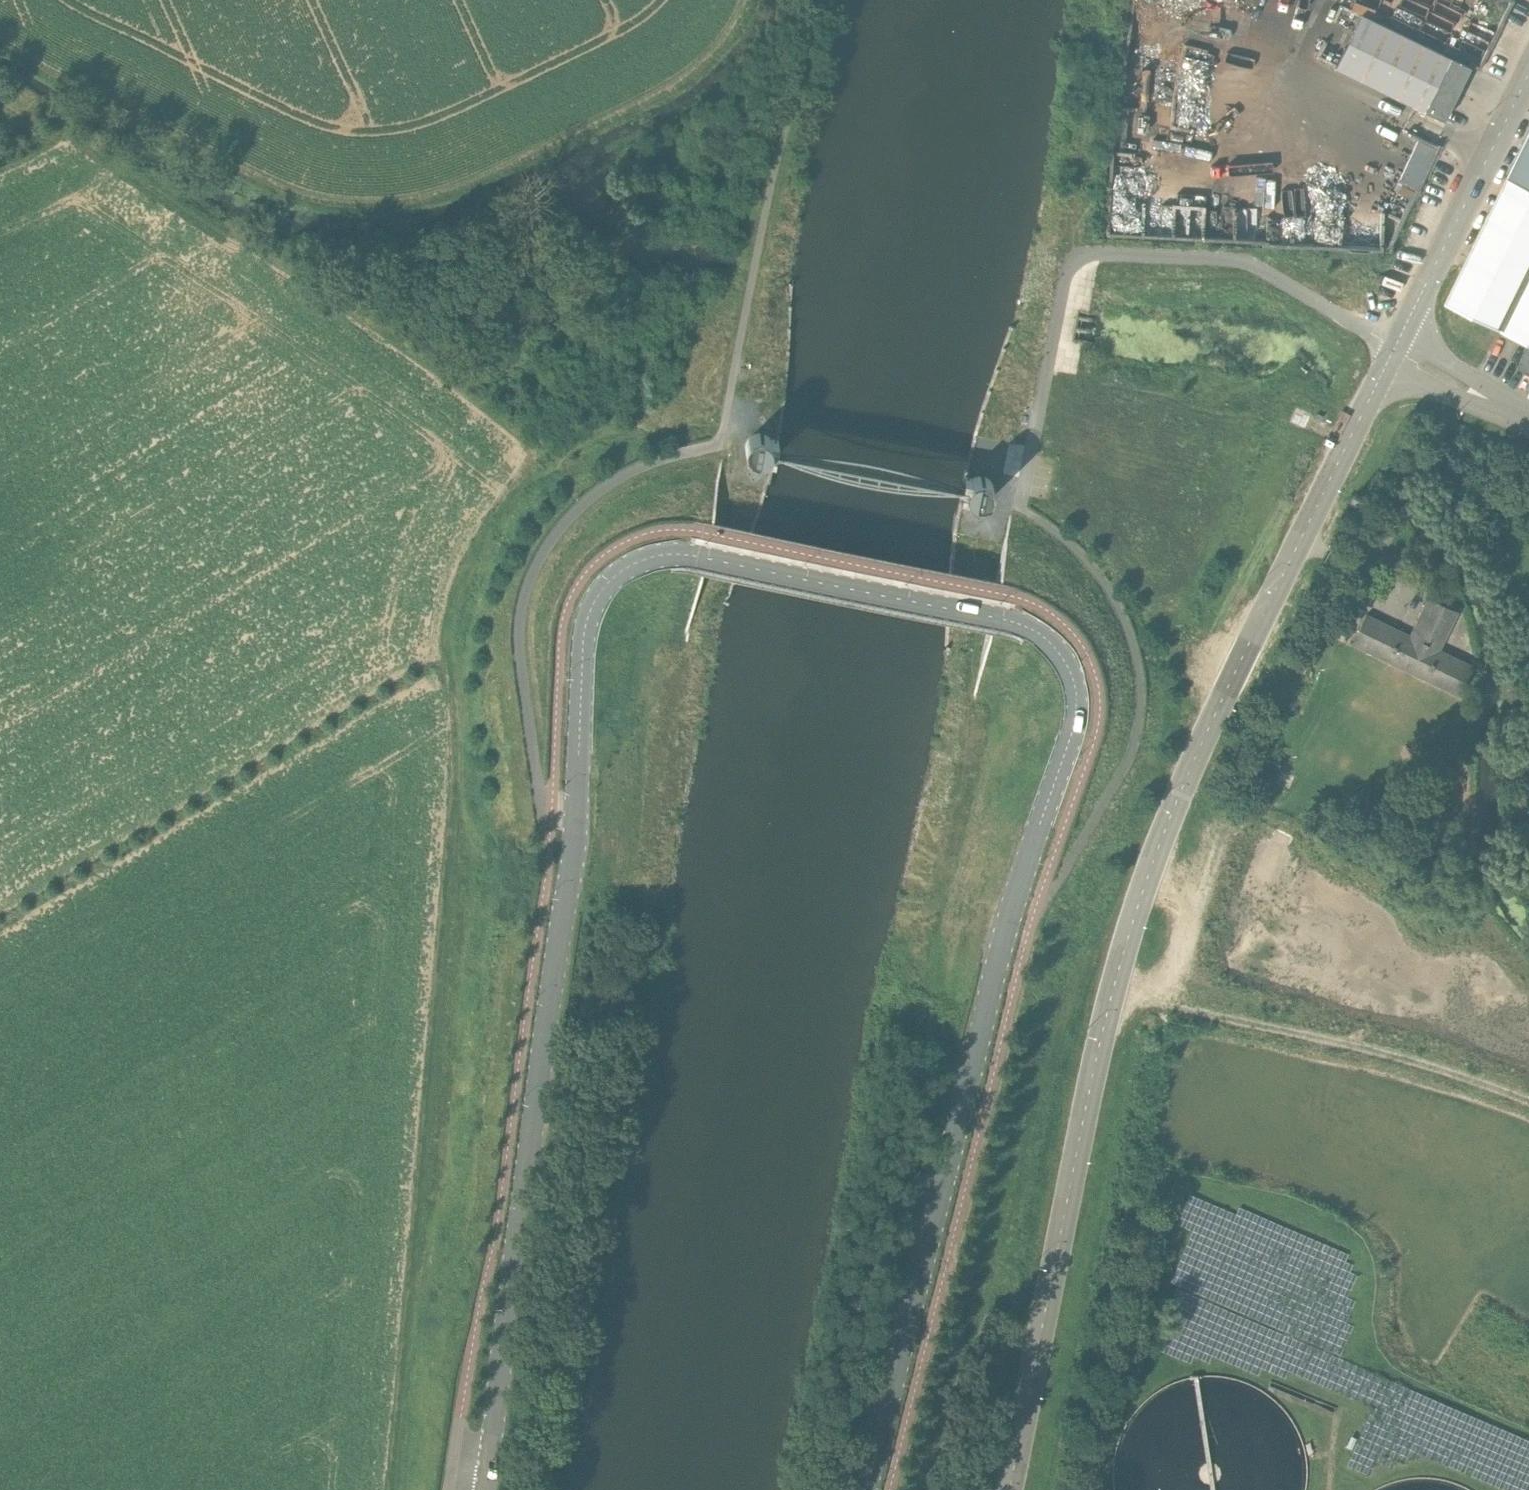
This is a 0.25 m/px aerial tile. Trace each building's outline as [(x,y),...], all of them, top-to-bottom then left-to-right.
[(1334,67),(1423,111),(1445,121),(1471,67),(1452,58),(1361,13),(1334,67)] [(1423,184),(1438,141),(1418,134),(1402,177),(1423,184)] [(1528,188),(1528,139),(1509,179),(1528,188)] [(1509,179),(1448,303),(1528,343),(1528,344),(1528,188),(1509,179)] [(1528,343),(1517,366),(1528,373),(1528,344),(1528,343)] [(772,446),(778,447),(779,441),(776,440),(772,440),(771,440),(771,439),(770,438),(769,438),(768,437),(767,436),(766,435),(765,435),(764,434),(763,434),(762,434),(760,434),(759,434),(758,434),(757,434),(756,434),(754,435),(753,435),(752,436),(751,436),(750,437),(749,438),(749,439),(748,440),(747,441),(747,442),(746,443),(746,444),(746,446),(746,447),(746,448),(746,449),(746,450),(746,452),(747,453),(747,454),(748,455),(748,456),(749,457),(750,458),(751,459),(752,459),(753,460),(754,460),(755,461),(756,461),(758,461),(759,461),(760,462),(761,461),(762,461),(764,461),(765,461),(766,460),(767,459),(768,459),(769,460),(772,460),(775,461),(776,455),(771,454),(772,450),(772,446)] [(964,483),(969,484),(968,488),(968,492),(962,491),(961,497),(964,498),(968,498),(969,498),(969,499),(970,500),(971,501),(972,501),(973,502),(974,503),(975,503),(976,504),(977,504),(978,504),(979,504),(981,504),(982,504),(983,504),(984,504),(985,503),(987,503),(988,502),(989,502),(990,501),(990,500),(991,499),(992,498),(993,497),(993,496),(993,495),(994,494),(994,493),(994,491),(994,490),(994,489),(994,488),(994,487),(993,486),(993,484),(992,483),(991,482),(991,481),(990,481),(989,480),(988,479),(987,478),(986,478),(985,477),(984,477),(982,477),(981,477),(980,477),(979,477),(978,477),(976,477),(975,478),(974,478),(973,479),(972,479),(968,478),(965,477),(964,483)] [(1474,668),(1439,650),(1458,612),(1429,598),(1410,637),(1366,615),(1352,644),(1460,696),(1474,668)] [(1206,1353),(1260,1373),(1266,1355),(1257,1352),(1263,1337),(1254,1334),(1257,1327),(1234,1319),(1228,1336),(1214,1331),(1206,1353)]
